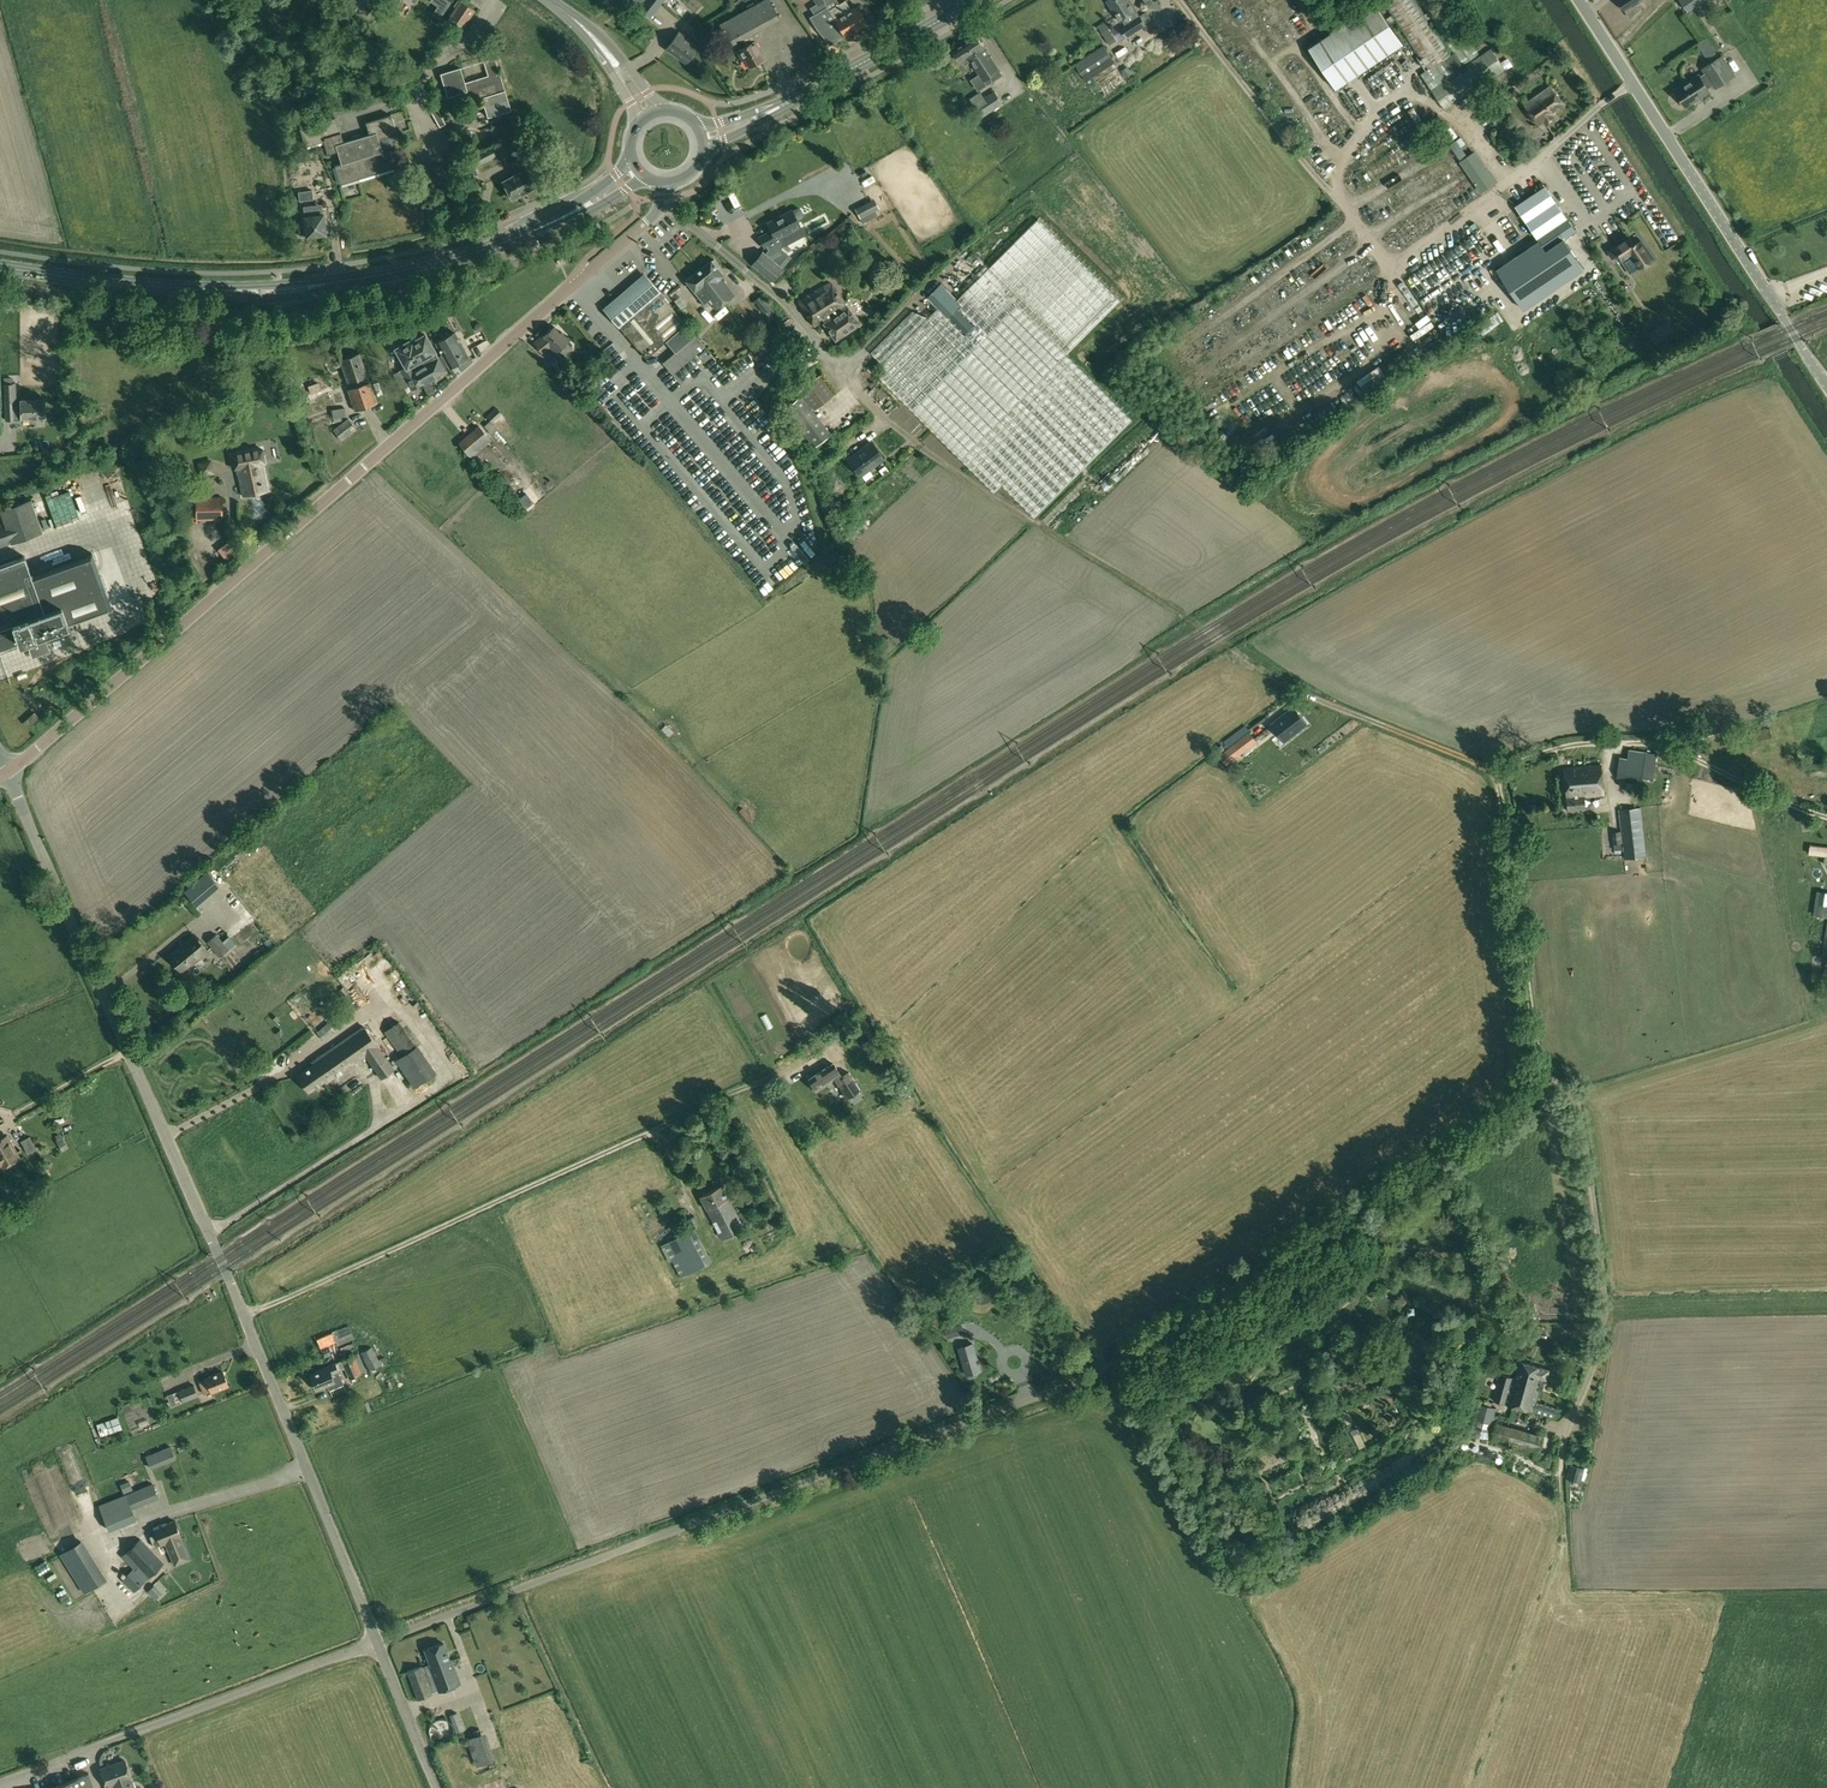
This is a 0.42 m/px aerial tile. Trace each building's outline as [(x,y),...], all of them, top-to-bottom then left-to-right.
[(351,3),(367,16),(377,1),(376,0),(353,0),(351,3)] [(430,1),(445,11),(451,2),(448,0),(431,0),(430,1)] [(630,3),(651,20),(666,0),(633,0),(630,3)] [(719,24),(731,45),(734,44),(742,39),(746,46),(737,50),(743,60),(745,59),(749,67),(761,60),(763,59),(757,49),(759,48),(755,40),(751,34),(779,19),(769,0),(763,0),(755,5),(753,2),(746,5),(748,8),(722,23),(719,24)] [(817,3),(810,8),(814,15),(811,17),(817,29),(830,44),(844,36),(829,10),(827,7),(824,2),(827,0),(815,0),(817,3)] [(1107,1),(1120,21),(1121,20),(1137,10),(1130,0),(1109,0),(1107,1)] [(1381,1),(1430,74),(1424,78),(1445,110),(1505,69),(1487,43),(1476,50),(1446,8),(1444,9),(1439,0),(1420,0),(1427,12),(1425,13),(1417,0),(1383,0),(1381,1)] [(1626,10),(1631,17),(1642,6),(1639,2),(1642,0),(1620,0),(1626,10)] [(1688,12),(1706,0),(1680,0),(1688,12)] [(456,9),(447,22),(461,31),(471,16),(474,11),(461,2),(461,3),(458,1),(454,7),(456,9)] [(829,10),(844,36),(867,23),(861,14),(863,13),(860,8),(859,9),(857,6),(851,10),(845,1),(829,10)] [(1376,6),(1311,48),(1336,86),(1400,44),(1376,6)] [(1125,25),(1120,28),(1121,31),(1125,38),(1126,38),(1146,25),(1140,15),(1137,10),(1121,20),(1125,25)] [(1109,21),(1099,27),(1110,45),(1117,41),(1114,36),(1109,28),(1112,26),(1109,21)] [(678,32),(665,50),(686,65),(699,47),(678,32)] [(977,35),(953,51),(960,63),(963,61),(965,64),(971,60),(980,74),(971,80),(978,90),(1002,75),(977,35)] [(1103,46),(1075,64),(1086,81),(1115,63),(1103,46)] [(1699,75),(1675,91),(1686,107),(1710,92),(1708,88),(1713,85),(1715,89),(1735,76),(1722,56),(1702,69),(1705,73),(1700,77),(1699,75)] [(460,68),(441,74),(447,97),(453,95),(456,106),(482,98),(488,117),(511,110),(505,90),(496,93),(493,83),(502,80),(495,57),(484,61),(488,75),(465,82),(460,68)] [(1127,66),(1121,70),(1126,77),(1132,73),(1127,66)] [(1116,70),(1096,81),(1105,95),(1124,83),(1116,70)] [(1551,87),(1525,104),(1538,123),(1544,119),(1548,125),(1557,119),(1553,114),(1564,106),(1551,87)] [(1497,98),(1485,105),(1496,125),(1508,118),(1497,98)] [(982,99),(974,105),(982,117),(990,112),(982,99)] [(440,127),(445,124),(435,105),(430,109),(440,127)] [(318,122),(300,128),(306,147),(324,141),(328,154),(338,151),(341,163),(334,166),(340,185),(395,168),(389,150),(393,144),(391,135),(397,134),(391,115),(366,123),(369,134),(361,137),(360,133),(352,136),(352,140),(344,142),(341,132),(340,133),(336,118),(319,123),(318,122)] [(1460,138),(1450,145),(1460,160),(1466,156),(1462,150),(1466,147),(1460,138)] [(490,147),(468,157),(474,168),(495,158),(490,147)] [(1475,152),(1461,161),(1482,191),(1495,182),(1475,152)] [(517,174),(503,182),(512,199),(536,187),(526,169),(525,170),(520,159),(512,164),(517,174)] [(802,194),(814,185),(806,174),(794,183),(802,194)] [(1635,179),(1625,187),(1629,192),(1639,183),(1635,179)] [(1576,193),(1582,189),(1576,181),(1570,184),(1576,193)] [(1539,241),(1497,270),(1524,310),(1584,269),(1564,240),(1576,231),(1545,186),(1515,206),(1539,241)] [(313,189),(299,191),(300,201),(314,199),(313,189)] [(1586,193),(1580,196),(1585,207),(1591,205),(1586,193)] [(874,198),(855,208),(862,223),(877,216),(875,211),(879,209),(874,198)] [(306,226),(300,226),(301,235),(307,235),(307,236),(326,234),(324,214),(323,214),(323,208),(322,204),(313,205),(305,206),(306,216),(305,216),(306,226)] [(762,251),(751,265),(772,281),(783,267),(780,265),(789,255),(781,248),(784,245),(779,237),(800,226),(797,221),(802,218),(803,216),(803,214),(801,209),(799,208),(797,208),(792,210),(768,223),(772,231),(759,237),(765,248),(766,247),(768,250),(765,253),(762,251)] [(912,311),(872,353),(887,370),(879,378),(994,493),(1002,486),(1034,518),(1132,421),(1067,354),(1121,300),(1038,218),(957,300),(941,284),(927,298),(931,303),(937,308),(928,317),(912,311)] [(1496,244),(1505,236),(1500,231),(1492,239),(1496,244)] [(1615,245),(1608,250),(1613,258),(1626,277),(1641,266),(1653,258),(1641,241),(1639,242),(1638,241),(1634,244),(1630,238),(1616,247),(1615,245)] [(789,255),(780,265),(783,267),(792,257),(789,255)] [(711,260),(700,269),(717,291),(726,302),(735,295),(721,277),(724,275),(716,266),(718,264),(714,259),(711,260)] [(700,269),(686,280),(704,303),(709,300),(716,309),(726,302),(717,291),(700,269)] [(645,274),(604,308),(646,358),(687,324),(645,274)] [(829,280),(798,301),(815,326),(824,320),(825,322),(848,307),(829,280)] [(677,292),(672,296),(678,305),(684,301),(677,292)] [(761,294),(754,300),(764,312),(766,311),(774,309),(761,294)] [(825,322),(824,323),(836,340),(859,323),(848,307),(825,322)] [(544,337),(535,344),(542,353),(550,347),(555,353),(569,341),(561,332),(560,333),(554,326),(543,336),(544,337)] [(1655,330),(1649,334),(1656,344),(1662,340),(1655,330)] [(454,332),(435,342),(442,353),(449,366),(450,368),(468,357),(454,332)] [(401,370),(393,374),(403,390),(410,386),(411,389),(422,384),(429,380),(432,378),(446,371),(444,368),(449,366),(442,353),(437,356),(435,352),(425,334),(413,341),(412,339),(396,348),(402,360),(400,361),(404,368),(401,370)] [(696,335),(662,363),(673,375),(705,346),(696,335)] [(806,343),(796,349),(807,367),(818,360),(806,343)] [(360,352),(341,359),(348,382),(350,381),(352,387),(348,389),(355,411),(378,402),(371,382),(370,382),(368,375),(360,352)] [(556,357),(550,362),(557,372),(563,367),(562,365),(557,359),(556,357)] [(311,365),(296,369),(300,380),(314,375),(311,365)] [(819,374),(799,390),(815,410),(834,394),(819,374)] [(302,403),(319,402),(317,380),(303,381),(304,392),(301,392),(302,403)] [(16,385),(5,386),(6,401),(6,403),(7,419),(7,420),(16,419),(16,418),(23,418),(46,417),(45,399),(22,400),(22,402),(17,403),(16,385)] [(424,394),(428,400),(440,392),(437,386),(424,394)] [(800,395),(784,408),(815,446),(831,434),(800,395)] [(599,399),(593,403),(608,421),(613,416),(599,399)] [(338,408),(332,409),(334,421),(343,420),(342,416),(347,415),(345,400),(337,401),(338,408)] [(496,408),(486,416),(493,422),(502,414),(496,408)] [(331,411),(310,418),(313,425),(333,418),(331,411)] [(349,417),(333,429),(342,440),(357,429),(349,417)] [(491,421),(484,426),(492,435),(498,430),(491,421)] [(479,425),(458,443),(479,467),(487,460),(495,468),(502,461),(491,447),(494,444),(492,441),(479,425)] [(764,431),(757,437),(765,445),(772,439),(764,431)] [(871,442),(848,459),(861,476),(884,458),(871,442)] [(838,445),(822,457),(829,466),(845,454),(838,445)] [(291,449),(291,453),(294,456),(298,457),(301,454),(301,449),(298,446),(294,446),(291,449)] [(779,446),(773,451),(779,459),(785,455),(779,446)] [(264,448),(232,454),(234,469),(237,469),(242,496),(269,491),(264,463),(267,463),(264,448)] [(562,471),(568,466),(563,459),(557,465),(562,471)] [(196,518),(196,520),(223,519),(222,496),(196,497),(196,499),(196,518)] [(43,531),(32,499),(0,510),(0,546),(43,531)] [(229,541),(218,549),(226,561),(238,552),(229,541)] [(736,545),(730,550),(737,559),(743,554),(736,545)] [(0,564),(0,650),(27,640),(32,654),(50,648),(45,634),(113,610),(92,553),(32,575),(25,556),(17,559),(17,558),(0,564)] [(890,637),(878,644),(884,654),(896,647),(890,637)] [(1276,722),(1271,725),(1284,741),(1307,723),(1294,707),(1292,709),(1276,722)] [(35,711),(24,721),(28,726),(39,716),(35,711)] [(666,724),(662,729),(669,736),(673,731),(666,724)] [(1771,728),(1752,733),(1754,745),(1773,741),(1771,728)] [(1250,731),(1232,745),(1240,756),(1258,742),(1250,731)] [(1619,758),(1617,780),(1642,783),(1642,778),(1654,779),(1657,754),(1646,752),(1629,749),(1627,759),(1619,758)] [(1226,750),(1219,755),(1227,765),(1234,760),(1226,750)] [(1808,764),(1810,778),(1826,776),(1826,762),(1808,764)] [(1602,765),(1564,769),(1567,797),(1568,811),(1586,810),(1585,797),(1604,795),(1602,765)] [(1641,807),(1619,810),(1621,831),(1622,843),(1625,860),(1646,857),(1641,807)] [(1621,831),(1613,832),(1614,844),(1622,843),(1621,831)] [(1808,854),(1825,856),(1826,856),(1826,847),(1810,845),(1808,854)] [(534,863),(539,871),(549,864),(543,857),(534,863)] [(216,870),(209,874),(213,881),(221,877),(216,870)] [(1812,915),(1826,918),(1826,893),(1817,891),(1812,915)] [(217,933),(207,941),(220,957),(230,949),(217,933)] [(169,955),(181,972),(208,950),(195,934),(169,955)] [(342,1010),(328,1022),(317,1032),(317,1033),(324,1041),(350,1019),(342,1010)] [(399,1022),(385,1031),(401,1055),(395,1060),(413,1088),(437,1072),(418,1044),(415,1046),(399,1022)] [(298,1076),(309,1092),(325,1081),(326,1083),(365,1056),(381,1078),(394,1069),(365,1026),(356,1033),(354,1033),(329,1050),(328,1051),(312,1063),(313,1065),(298,1076)] [(875,1062),(883,1058),(870,1038),(863,1043),(875,1062)] [(808,1080),(816,1091),(835,1079),(837,1082),(847,1098),(860,1089),(849,1072),(842,1076),(834,1064),(842,1059),(839,1054),(842,1052),(838,1047),(833,1050),(832,1049),(818,1059),(822,1065),(820,1066),(823,1070),(808,1080)] [(263,1085),(267,1093),(281,1086),(276,1078),(263,1085)] [(902,1098),(908,1094),(900,1081),(894,1086),(902,1098)] [(26,1127),(20,1130),(26,1143),(32,1140),(26,1127)] [(66,1143),(62,1135),(56,1139),(60,1146),(66,1143)] [(20,1157),(7,1136),(0,1140),(0,1168),(20,1157)] [(700,1196),(707,1210),(722,1239),(744,1228),(729,1199),(721,1185),(700,1196)] [(691,1229),(694,1227),(699,1225),(694,1216),(686,1220),(691,1229)] [(663,1244),(680,1278),(712,1261),(694,1227),(691,1229),(663,1244)] [(940,1318),(934,1320),(936,1327),(942,1325),(940,1318)] [(337,1329),(316,1338),(320,1348),(336,1342),(337,1345),(355,1338),(353,1335),(349,1325),(338,1330),(337,1329)] [(959,1348),(966,1376),(980,1372),(973,1344),(959,1348)] [(332,1354),(329,1347),(322,1351),(325,1357),(332,1354)] [(361,1352),(369,1371),(381,1366),(378,1359),(372,1347),(361,1352)] [(345,1368),(349,1379),(367,1372),(359,1353),(341,1359),(341,1361),(345,1368)] [(385,1357),(378,1359),(381,1366),(388,1363),(385,1357)] [(318,1371),(311,1374),(317,1389),(328,1385),(329,1389),(343,1384),(338,1370),(339,1369),(336,1363),(336,1361),(328,1365),(317,1370),(318,1371)] [(336,1363),(339,1369),(339,1371),(345,1368),(341,1361),(336,1363)] [(1494,1401),(1555,1418),(1558,1408),(1536,1402),(1540,1385),(1537,1385),(1539,1378),(1547,1380),(1550,1370),(1520,1362),(1515,1379),(1501,1375),(1494,1401)] [(207,1380),(199,1383),(204,1395),(212,1392),(212,1393),(229,1386),(223,1371),(206,1378),(207,1380)] [(194,1385),(179,1391),(183,1401),(184,1403),(199,1396),(194,1385)] [(1167,1412),(1170,1405),(1162,1401),(1159,1407),(1167,1412)] [(362,1404),(366,1412),(370,1410),(367,1402),(362,1404)] [(1471,1427),(1472,1428),(1490,1432),(1492,1433),(1498,1409),(1477,1404),(1471,1427)] [(1347,1409),(1341,1412),(1358,1448),(1364,1445),(1347,1409)] [(106,1421),(97,1425),(101,1437),(122,1429),(118,1417),(106,1421)] [(1490,1432),(1472,1428),(1471,1434),(1488,1438),(1490,1432)] [(147,1457),(152,1467),(175,1458),(170,1448),(147,1457)] [(1584,1468),(1570,1464),(1567,1479),(1580,1482),(1584,1468)] [(1555,1483),(1548,1480),(1544,1489),(1551,1492),(1555,1483)] [(129,1481),(120,1485),(124,1494),(133,1491),(129,1481)] [(126,1495),(99,1505),(109,1531),(137,1520),(131,1507),(141,1503),(158,1497),(153,1485),(126,1495)] [(151,1537),(155,1548),(166,1543),(175,1566),(189,1560),(180,1537),(181,1537),(175,1521),(163,1526),(162,1524),(155,1527),(157,1534),(151,1537)] [(122,1579),(134,1592),(164,1563),(140,1538),(124,1553),(138,1568),(136,1570),(134,1567),(122,1579)] [(60,1557),(85,1596),(105,1583),(80,1544),(60,1557)] [(154,1585),(147,1592),(155,1600),(162,1593),(154,1585)] [(425,1649),(430,1663),(431,1666),(450,1660),(449,1660),(443,1642),(425,1649)] [(431,1666),(430,1663),(423,1666),(422,1665),(406,1671),(417,1699),(433,1693),(430,1685),(435,1683),(438,1691),(461,1683),(452,1659),(449,1660),(450,1660),(431,1666)] [(476,1766),(491,1760),(481,1734),(466,1739),(476,1766)] [(107,1787),(134,1787),(131,1779),(125,1760),(101,1768),(107,1787)] [(89,1773),(50,1787),(95,1787),(89,1773)]
